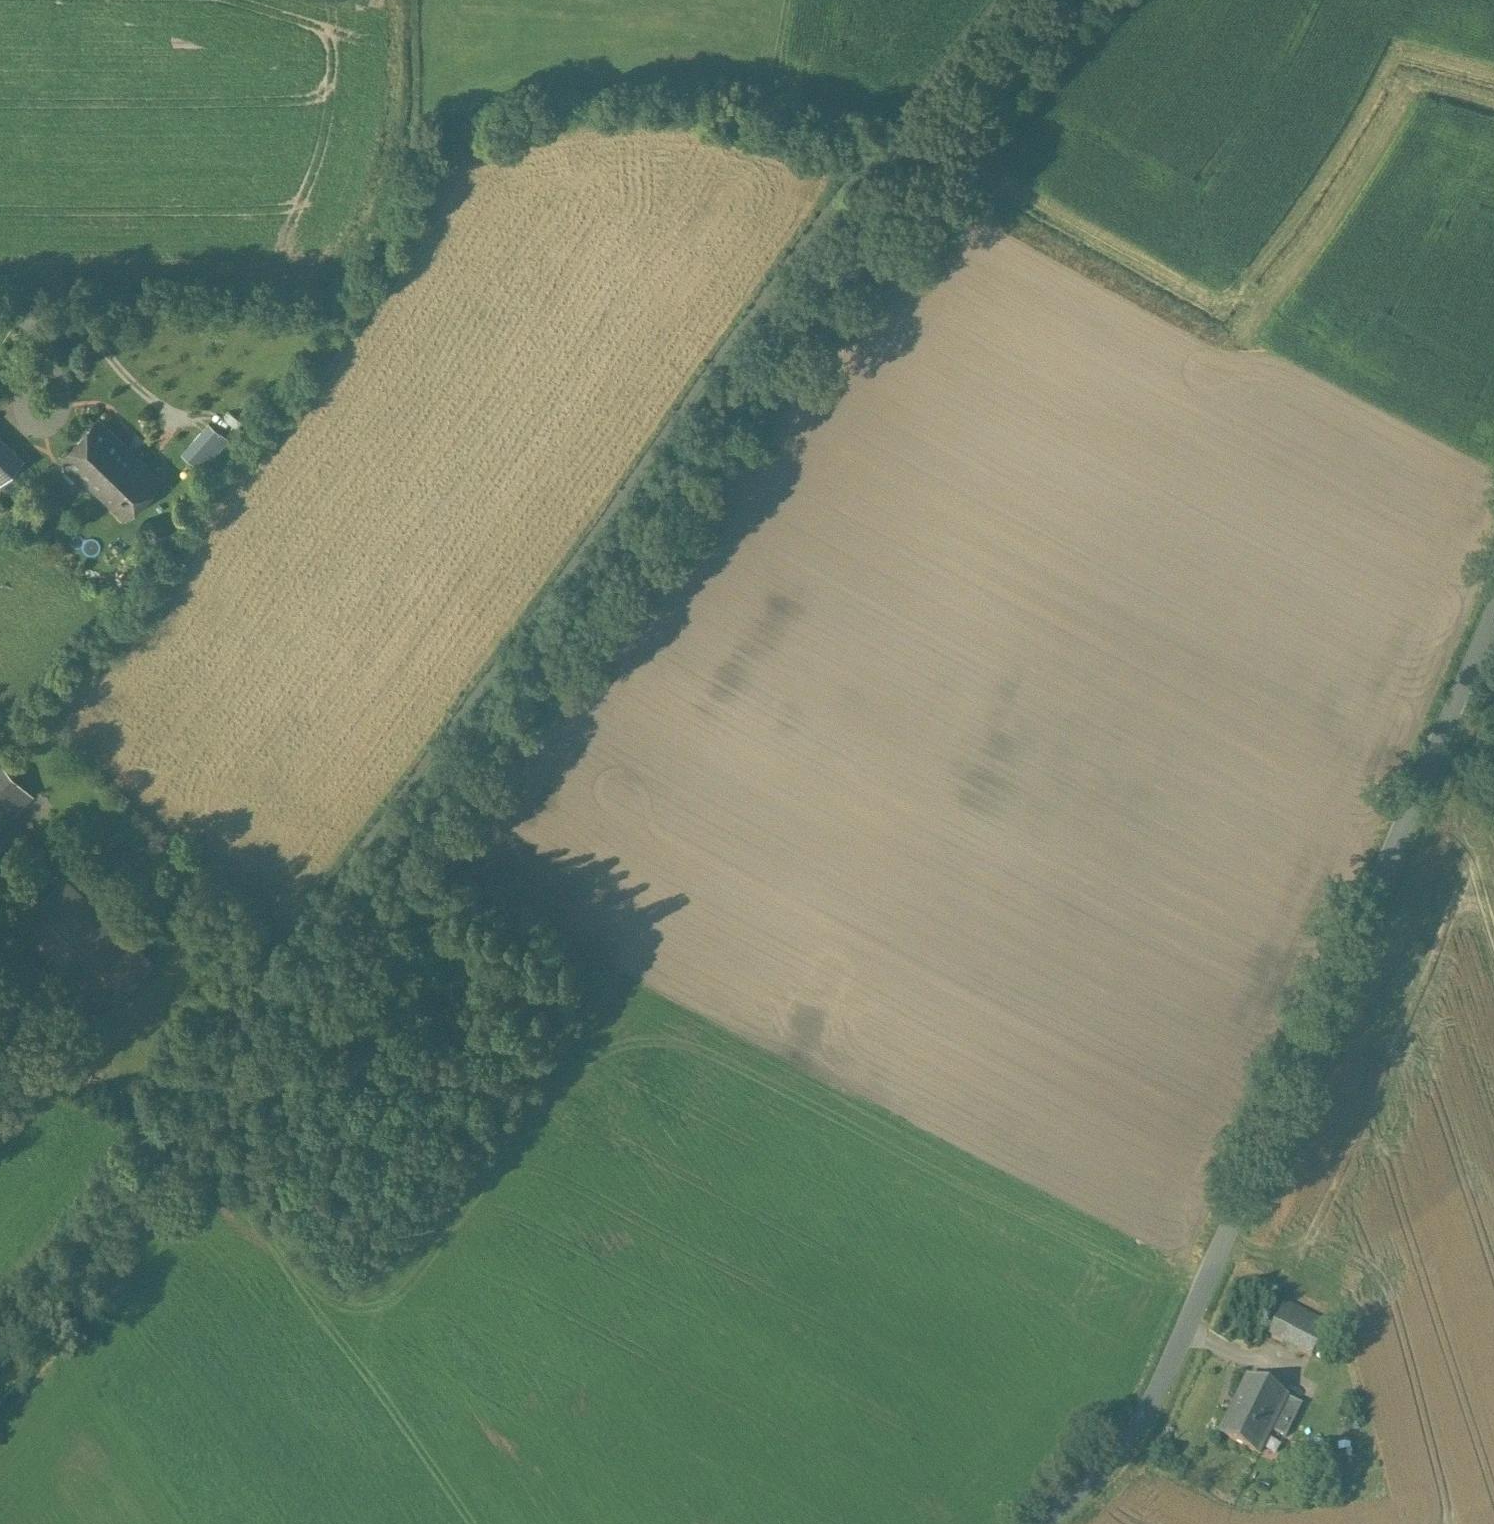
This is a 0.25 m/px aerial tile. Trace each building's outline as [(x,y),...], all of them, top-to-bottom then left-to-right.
[(212,421),(185,452),(210,474),(237,443),(212,421)] [(160,484),(99,423),(61,461),(87,487),(122,522),(160,484)] [(0,444),(0,488),(22,465),(0,444)] [(87,487),(61,461),(49,473),(75,499),(87,487)] [(31,797),(13,780),(0,793),(0,828),(31,797)] [(1328,1324),(1285,1302),(1269,1334),(1312,1356),(1328,1324)] [(1287,1397),(1247,1378),(1222,1428),(1219,1434),(1259,1454),(1260,1452),(1270,1431),(1277,1418),(1287,1397)] [(1302,1405),(1287,1397),(1277,1418),(1292,1425),(1302,1405)] [(1292,1425),(1277,1418),(1270,1431),(1286,1438),(1292,1425)]
